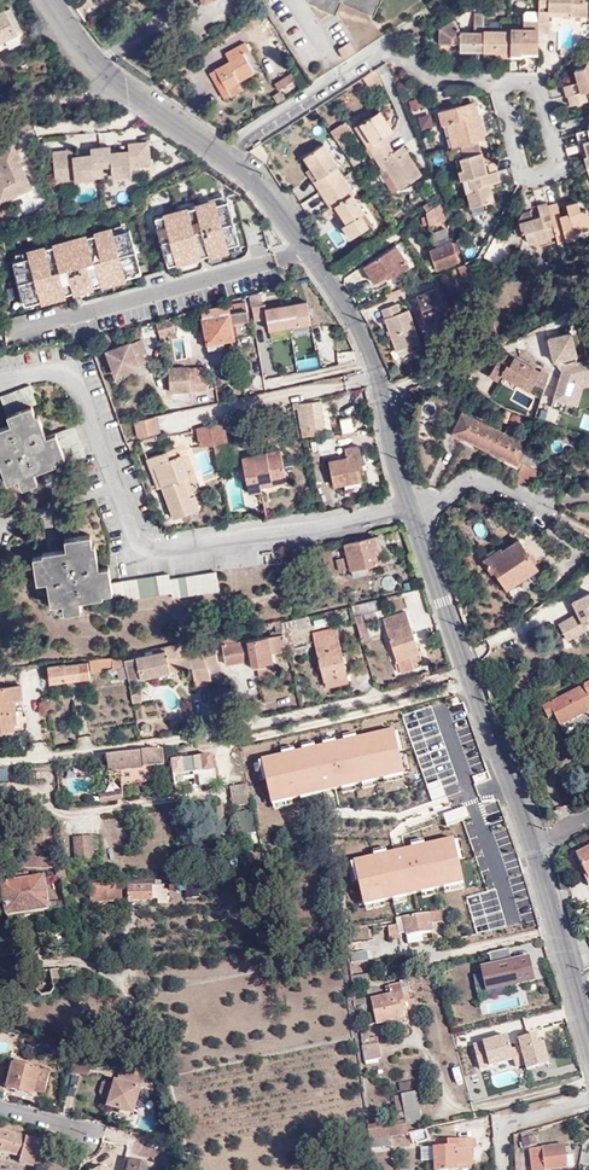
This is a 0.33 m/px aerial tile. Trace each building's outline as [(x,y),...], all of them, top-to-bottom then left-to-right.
[(371,10),(375,0),(344,0),(371,10)] [(541,15),(541,21),(541,24),(552,24),(552,15),(553,11),(573,12),(573,15),(588,15),(588,2),(588,0),(541,0),(541,15)] [(23,32),(11,7),(0,13),(0,44),(5,41),(8,47),(20,41),(17,35),(23,32)] [(487,30),(487,13),(478,13),(477,32),(464,32),(458,20),(443,28),(443,45),(463,45),(464,52),(486,52),(487,30)] [(527,24),(514,24),(514,26),(514,58),(524,58),(524,52),(524,47),(540,47),(541,33),(541,24),(541,21),(527,20),(527,24)] [(541,24),(541,33),(552,33),(552,24),(541,24)] [(503,57),(514,58),(514,26),(505,26),(504,31),(487,30),(486,52),(504,52),(503,57)] [(223,82),(226,88),(239,82),(255,73),(245,54),(251,50),(247,42),(234,49),(227,54),(231,61),(209,73),(216,85),(223,82)] [(346,59),(358,51),(351,42),(340,49),(346,59)] [(569,95),(570,95),(587,90),(588,90),(588,62),(587,67),(576,69),(579,81),(566,84),(569,95)] [(382,69),(368,78),(374,88),(386,80),(382,69)] [(278,93),(295,82),(292,76),(275,87),(278,93)] [(239,82),(226,88),(231,98),(244,91),(239,82)] [(570,95),(572,104),(588,99),(588,97),(587,90),(570,95)] [(277,104),(284,99),(280,94),(273,98),(277,104)] [(419,98),(409,100),(411,111),(422,109),(419,98)] [(465,118),(479,115),(476,105),(462,106),(465,118)] [(480,140),(485,139),(479,115),(465,118),(462,106),(439,111),(443,126),(446,125),(452,124),(459,146),(462,145),(480,140)] [(382,109),(363,121),(375,141),(369,144),(380,160),(383,158),(402,187),(424,173),(405,144),(396,149),(386,133),(395,128),(382,109)] [(417,115),(419,129),(434,126),(431,112),(417,115)] [(332,130),(337,137),(352,127),(348,120),(332,130)] [(375,141),(363,121),(357,125),(369,144),(375,141)] [(446,125),(453,148),(459,146),(452,124),(446,125)] [(470,178),(499,169),(497,162),(487,165),(485,157),(480,140),(462,145),(466,157),(461,158),(465,169),(460,171),(462,180),(470,178)] [(151,164),(148,141),(136,143),(137,147),(129,148),(129,150),(111,152),(111,146),(101,147),(103,166),(112,165),(113,176),(133,174),(132,166),(151,164)] [(316,181),(322,190),(344,176),(338,166),(340,165),(326,143),(305,157),(312,167),(320,179),(316,181)] [(33,189),(14,144),(0,149),(0,202),(33,189)] [(95,178),(94,167),(103,166),(101,147),(91,148),(92,154),(74,157),(74,154),(66,155),(66,151),(53,152),(56,175),(75,173),(76,180),(95,178)] [(487,165),(497,162),(495,155),(485,157),(487,165)] [(395,190),(402,187),(383,158),(380,160),(384,166),(380,168),(395,190)] [(457,159),(460,171),(465,169),(461,158),(457,159)] [(308,169),(316,181),(320,179),(312,167),(308,169)] [(502,178),(499,169),(470,178),(473,187),(476,186),(478,190),(469,193),(473,206),(497,199),(491,182),(502,178)] [(76,180),(75,173),(56,175),(57,183),(76,180)] [(344,176),(322,190),(333,207),(337,204),(348,221),(344,224),(352,236),(369,226),(362,214),(365,212),(353,193),(355,192),(345,177),(344,176)] [(426,204),(429,209),(434,206),(436,205),(433,200),(426,204)] [(227,201),(154,220),(167,269),(203,260),(241,250),(227,201)] [(434,206),(439,219),(448,217),(441,201),(436,205),(434,206)] [(550,205),(549,201),(539,204),(542,215),(535,217),(533,210),(523,212),(520,217),(523,228),(526,228),(528,236),(531,239),(558,231),(550,205)] [(576,231),(588,228),(588,211),(586,210),(582,211),(580,201),(568,205),(571,214),(563,216),(559,203),(550,205),(558,231),(565,230),(566,234),(576,231)] [(337,204),(333,207),(344,224),(348,221),(337,204)] [(482,204),(471,207),(473,216),(485,213),(482,204)] [(429,209),(427,211),(430,221),(439,219),(434,206),(429,209)] [(125,224),(11,256),(25,308),(77,293),(139,276),(125,224)] [(431,232),(435,242),(450,236),(446,226),(431,232)] [(336,244),(343,240),(336,228),(329,232),(336,244)] [(558,231),(561,241),(577,236),(576,231),(566,234),(565,230),(558,231)] [(437,269),(466,259),(458,241),(431,251),(437,269)] [(410,265),(397,245),(365,266),(375,282),(390,272),(394,276),(410,265)] [(464,276),(472,273),(468,264),(460,266),(464,276)] [(18,287),(6,288),(7,298),(19,297),(18,287)] [(441,321),(452,317),(440,287),(419,295),(424,309),(422,309),(427,322),(439,317),(441,321)] [(248,294),(254,321),(267,319),(261,292),(248,294)] [(265,305),(267,328),(309,325),(308,302),(265,305)] [(245,303),(228,306),(230,313),(247,310),(245,303)] [(422,342),(411,310),(402,313),(399,304),(384,309),(398,350),(422,342)] [(230,313),(228,306),(202,311),(207,343),(209,343),(224,340),(234,338),(232,325),(248,322),(247,310),(230,313)] [(559,320),(571,313),(568,308),(560,313),(555,315),(559,320)] [(439,317),(427,322),(430,331),(454,321),(452,317),(441,321),(439,317)] [(176,331),(173,319),(157,323),(160,336),(176,331)] [(155,337),(155,326),(142,326),(142,337),(155,337)] [(588,371),(588,362),(578,364),(577,357),(572,334),(550,340),(555,362),(561,361),(563,374),(555,400),(571,405),(578,381),(588,378),(588,371)] [(224,340),(209,343),(210,349),(224,346),(224,340)] [(138,366),(130,342),(106,351),(115,375),(138,366)] [(531,389),(542,371),(511,352),(500,358),(491,373),(500,378),(503,372),(531,389)] [(297,369),(319,366),(318,355),(296,359),(297,369)] [(191,383),(206,382),(206,367),(189,368),(191,383)] [(190,383),(189,368),(169,369),(170,391),(190,390),(190,383)] [(30,388),(1,399),(11,426),(0,430),(0,465),(8,484),(18,480),(22,490),(40,483),(36,473),(43,471),(58,465),(57,462),(67,459),(70,465),(87,458),(75,428),(48,438),(39,415),(36,416),(33,408),(37,406),(30,388)] [(297,404),(301,427),(311,425),(312,428),(325,425),(321,400),(297,404)] [(555,420),(559,409),(545,405),(541,416),(555,420)] [(486,449),(496,429),(463,413),(453,433),(486,449)] [(588,429),(588,415),(584,413),(579,426),(588,429)] [(153,415),(133,419),(137,436),(157,432),(153,415)] [(344,434),(355,432),(353,418),(342,420),(344,434)] [(211,425),(215,444),(227,441),(223,422),(211,425)] [(203,447),(215,444),(211,425),(199,428),(203,447)] [(529,444),(496,429),(486,449),(519,466),(529,444)] [(321,452),(336,449),(335,439),(318,442),(321,452)] [(366,471),(361,447),(346,449),(348,456),(329,460),(330,468),(331,468),(334,485),(361,479),(360,472),(366,471)] [(174,450),(166,452),(170,461),(177,458),(174,450)] [(287,481),(280,450),(242,457),(249,494),(263,491),(262,486),(287,481)] [(170,461),(166,452),(148,459),(151,468),(156,467),(163,488),(173,518),(199,509),(195,496),(190,498),(183,479),(188,477),(181,456),(177,458),(170,461)] [(513,483),(526,489),(536,471),(522,465),(513,483)] [(156,467),(151,468),(158,489),(163,488),(156,467)] [(195,496),(188,477),(183,479),(190,498),(195,496)] [(221,590),(218,571),(171,580),(170,574),(112,583),(109,567),(99,569),(95,546),(93,546),(91,536),(65,540),(67,550),(55,551),(43,553),(43,556),(34,557),(38,583),(47,582),(51,605),(63,603),(65,613),(82,611),(80,600),(103,597),(103,594),(114,593),(114,595),(125,594),(126,600),(173,593),(174,598),(221,590)] [(340,574),(348,571),(377,564),(374,552),(378,551),(374,536),(345,544),(348,557),(345,558),(337,560),(340,574)] [(536,571),(516,541),(483,561),(491,574),(493,573),(504,591),(536,571)] [(576,613),(557,621),(565,640),(588,630),(588,593),(571,600),(576,613)] [(387,605),(385,597),(378,599),(381,607),(387,605)] [(353,605),(363,640),(369,639),(370,636),(367,622),(364,623),(362,613),(381,609),(381,607),(378,599),(353,605)] [(398,663),(400,671),(400,673),(415,669),(413,663),(422,660),(408,613),(385,620),(398,663)] [(281,622),(283,633),(309,626),(307,616),(298,618),(281,622)] [(272,653),(288,650),(283,633),(281,622),(281,621),(275,622),(277,632),(271,633),(272,636),(236,644),(234,636),(222,639),(227,662),(251,657),(253,668),(257,668),(274,665),(272,653)] [(350,683),(337,627),(313,633),(326,688),(350,683)] [(199,639),(212,683),(213,683),(210,672),(213,672),(212,666),(218,665),(213,635),(199,639)] [(197,686),(212,683),(199,639),(153,649),(154,653),(125,659),(129,677),(141,675),(141,676),(167,671),(167,666),(180,663),(178,656),(190,654),(193,666),(197,686)] [(167,671),(193,666),(190,654),(178,656),(180,663),(167,666),(167,671)] [(126,680),(121,656),(111,657),(113,668),(113,670),(117,670),(119,681),(126,680)] [(113,668),(111,657),(101,658),(101,669),(113,668)] [(101,658),(90,660),(91,673),(101,673),(101,669),(101,658)] [(48,665),(49,682),(91,678),(88,662),(65,665),(65,663),(48,665)] [(276,675),(274,665),(257,668),(260,678),(276,675)] [(586,713),(585,711),(588,710),(588,684),(544,708),(549,717),(555,714),(561,726),(586,713)] [(21,685),(0,688),(0,731),(11,729),(11,724),(17,724),(15,702),(22,701),(21,685)] [(393,728),(257,757),(267,803),(329,789),(403,773),(393,728)] [(122,785),(154,782),(152,767),(165,765),(163,749),(107,756),(109,772),(121,771),(122,785)] [(408,776),(420,805),(452,791),(443,769),(454,764),(448,750),(423,761),(427,768),(408,776)] [(198,774),(215,771),(212,755),(200,757),(199,753),(189,755),(189,758),(187,758),(187,755),(175,757),(175,760),(171,761),(174,777),(176,777),(178,784),(185,782),(194,780),(193,774),(198,774)] [(51,771),(51,763),(31,765),(31,771),(51,771)] [(217,784),(215,771),(198,774),(200,787),(217,784)] [(251,794),(249,783),(230,787),(234,807),(253,803),(251,794)] [(100,801),(123,799),(122,790),(99,794),(100,801)] [(283,800),(269,803),(275,829),(290,825),(283,800)] [(254,810),(236,812),(238,834),(256,833),(254,810)] [(392,824),(406,821),(404,811),(390,815),(392,824)] [(91,834),(74,836),(76,858),(92,857),(91,834)] [(399,848),(351,859),(362,906),(464,882),(453,835),(399,848)] [(109,852),(107,836),(91,837),(92,853),(109,852)] [(271,856),(283,849),(279,842),(270,846),(269,845),(265,846),(265,848),(263,849),(264,854),(271,856)] [(577,854),(582,864),(578,867),(585,878),(588,875),(588,876),(588,848),(577,854)] [(23,868),(60,869),(60,857),(23,856),(23,868)] [(49,910),(44,879),(29,881),(27,874),(15,876),(16,883),(2,886),(7,917),(49,910)] [(57,877),(47,877),(48,899),(59,898),(57,877)] [(128,878),(128,886),(164,885),(164,880),(147,879),(147,878),(128,878)] [(123,901),(122,885),(89,886),(90,901),(123,901)] [(164,885),(128,886),(128,900),(159,899),(159,903),(169,903),(169,888),(164,889),(164,885)] [(437,925),(442,924),(440,912),(431,914),(402,918),(396,919),(396,925),(387,927),(388,938),(399,937),(398,933),(404,933),(404,936),(430,932),(429,926),(437,925)] [(430,932),(404,936),(406,945),(431,941),(430,932)] [(350,952),(351,961),(371,959),(370,950),(350,952)] [(479,966),(485,993),(534,981),(528,954),(479,966)] [(369,981),(368,975),(351,976),(351,983),(369,981)] [(407,1018),(401,984),(383,987),(384,997),(371,999),(375,1024),(407,1018)] [(361,1045),(377,1043),(376,1036),(369,1037),(368,1031),(359,1033),(361,1045)] [(546,1066),(542,1034),(519,1037),(523,1069),(546,1066)] [(380,1058),(377,1043),(361,1045),(363,1060),(380,1058)] [(45,1095),(50,1074),(26,1067),(27,1064),(14,1060),(7,1089),(33,1096),(34,1092),(45,1095)] [(113,1086),(107,1105),(107,1106),(133,1113),(142,1080),(116,1073),(113,1086)] [(405,1119),(406,1124),(422,1121),(413,1080),(399,1083),(400,1090),(397,1091),(398,1096),(401,1096),(405,1116),(405,1119)] [(101,1104),(107,1105),(113,1086),(105,1084),(101,1087),(97,1099),(101,1104)] [(401,1096),(398,1096),(394,1097),(397,1118),(405,1116),(401,1096)] [(369,1139),(390,1136),(408,1132),(406,1124),(405,1119),(367,1124),(369,1139)] [(535,1133),(534,1128),(520,1132),(522,1136),(535,1133)] [(42,1139),(0,1129),(0,1153),(0,1154),(2,1149),(23,1154),(21,1160),(35,1163),(42,1139)] [(538,1141),(535,1133),(522,1136),(524,1144),(538,1141)] [(369,1139),(370,1147),(391,1144),(390,1136),(369,1139)] [(454,1139),(453,1145),(445,1146),(431,1147),(432,1169),(452,1169),(455,1169),(456,1166),(470,1165),(469,1148),(471,1148),(471,1138),(454,1139)] [(567,1167),(566,1155),(565,1145),(530,1149),(532,1169),(545,1169),(567,1167)] [(420,1146),(420,1161),(431,1161),(431,1146),(420,1146)] [(566,1155),(567,1167),(575,1166),(574,1154),(566,1155)] [(154,1166),(130,1160),(128,1167),(124,1166),(123,1169),(153,1169),(154,1166)]
